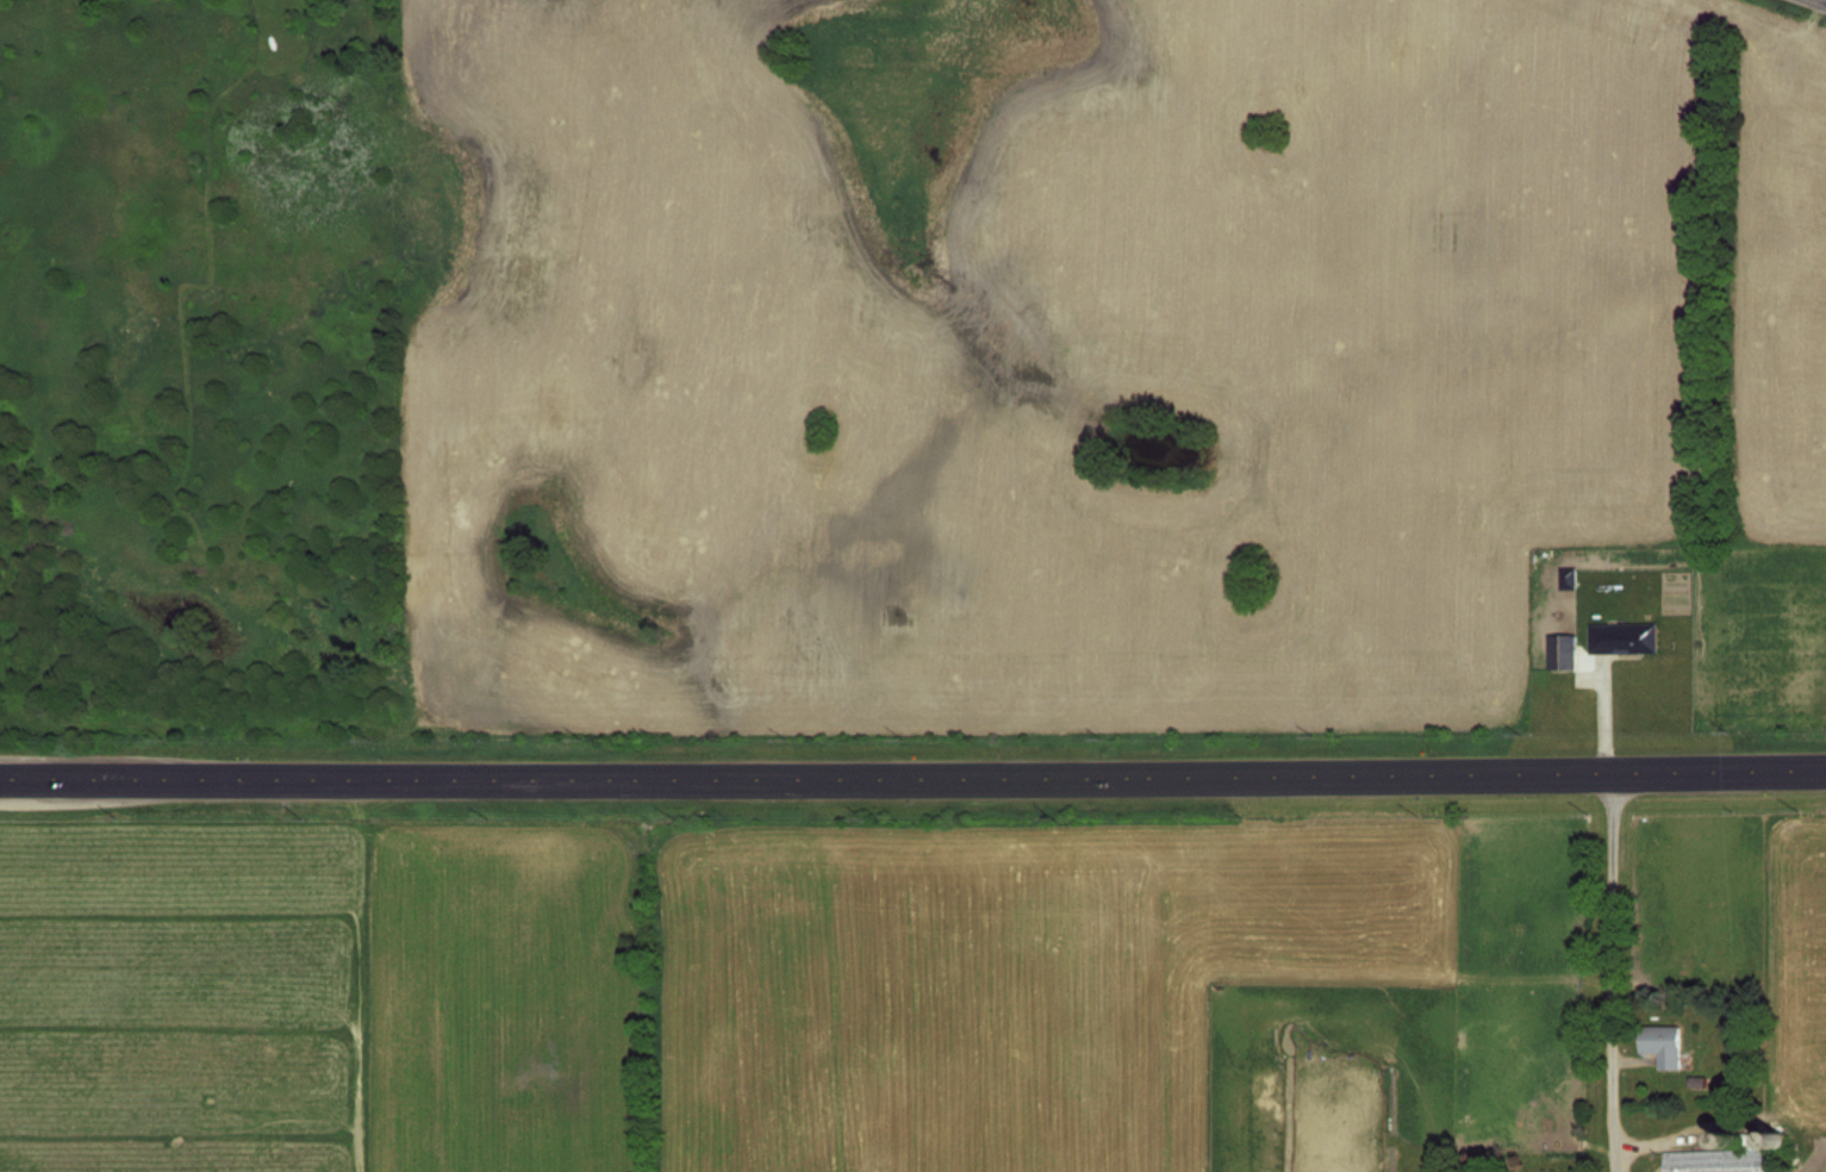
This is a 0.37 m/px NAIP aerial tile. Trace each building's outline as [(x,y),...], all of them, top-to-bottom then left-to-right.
[(1575,589),(1575,567),(1560,567),(1560,589),(1575,589)] [(1588,623),(1588,653),(1657,653),(1657,623),(1588,623)] [(1679,1068),(1679,1025),(1639,1025),(1639,1053),(1657,1053),(1657,1068),(1679,1068)] [(1776,1159),(1768,1159),(1768,1148),(1662,1150),(1662,1171),(1776,1171),(1776,1159)]
